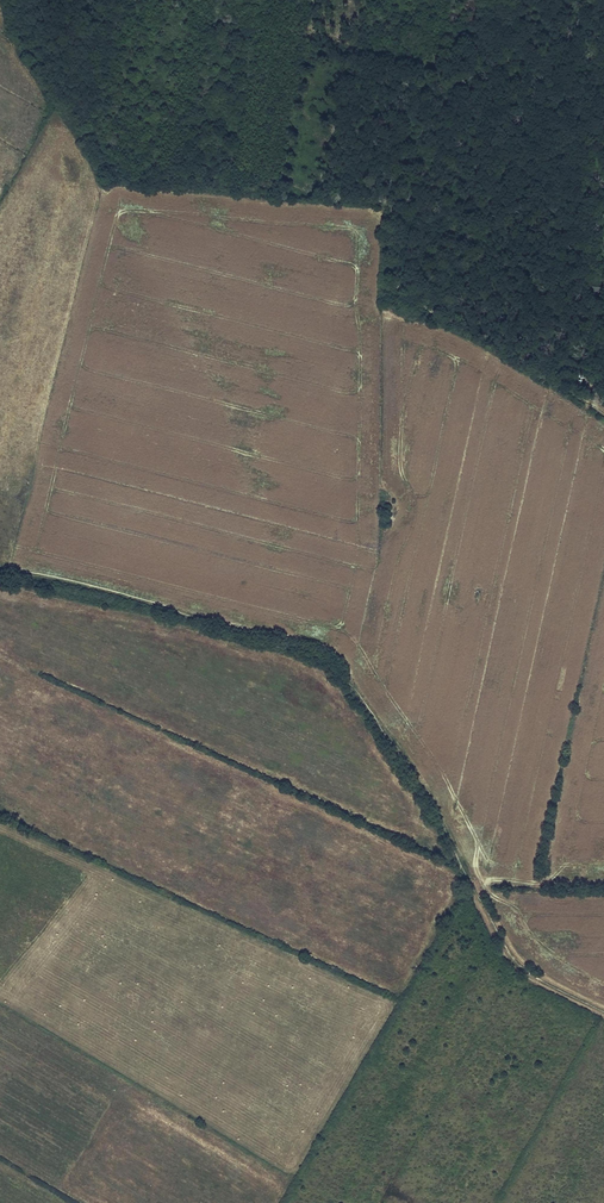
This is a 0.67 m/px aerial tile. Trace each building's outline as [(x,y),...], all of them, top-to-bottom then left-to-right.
[(394,511),(405,512),(405,501),(394,500),(394,511)] [(407,520),(408,511),(405,512),(394,511),(394,520),(407,520)]
